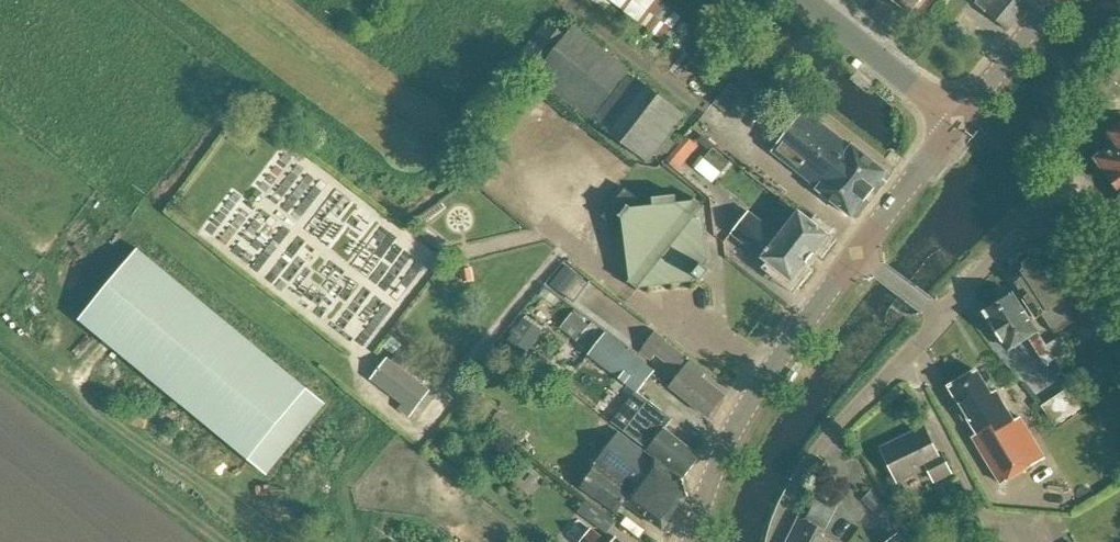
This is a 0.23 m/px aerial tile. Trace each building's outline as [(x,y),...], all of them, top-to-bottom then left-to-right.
[(667,46),(685,24),(654,0),(608,0),(667,46)] [(910,10),(918,0),(897,0),(910,10)] [(1008,31),(1028,5),(1022,0),(972,0),(976,4),(975,5),(1008,31)] [(520,57),(539,72),(566,38),(551,27),(547,31),(543,27),(520,57)] [(629,73),(593,121),(647,164),(648,163),(653,156),(661,162),(679,140),(671,134),(684,117),(629,73)] [(725,99),(718,107),(726,114),(733,105),(725,99)] [(816,191),(851,218),(886,174),(852,146),(851,147),(806,111),(772,153),(818,189),(816,191)] [(1095,160),(1099,165),(1099,169),(1103,171),(1119,193),(1119,121),(1113,127),(1112,128),(1111,129),(1111,131),(1111,132),(1111,133),(1112,134),(1116,139),(1109,144),(1111,148),(1095,160)] [(683,163),(698,146),(689,138),(668,162),(677,171),(680,168),(684,172),(688,168),(683,163)] [(722,174),(731,163),(713,149),(704,160),(722,174)] [(705,207),(695,199),(693,202),(677,204),(676,196),(653,199),(654,206),(643,208),(643,203),(625,190),(603,218),(620,232),(624,232),(630,281),(628,284),(638,292),(640,289),(692,283),(696,278),(702,283),(711,272),(705,267),(709,262),(703,210),(705,207)] [(1111,210),(1119,222),(1119,197),(1111,210)] [(829,237),(799,212),(780,237),(748,213),(731,234),(763,259),(793,283),(829,237)] [(307,388),(139,250),(79,322),(248,460),(307,388)] [(1076,322),(1065,305),(1083,296),(1087,303),(1104,294),(1080,251),(1065,260),(1063,257),(1048,265),(1044,259),(1038,262),(1036,263),(1031,261),(1025,265),(1024,271),(1022,272),(1023,273),(1013,279),(1025,299),(1023,300),(1036,320),(1042,316),(1055,335),(1076,322)] [(1056,360),(1047,347),(1013,295),(999,304),(997,300),(985,308),(987,311),(984,313),(987,318),(988,323),(992,326),(1009,352),(1028,339),(1046,367),(1056,360)] [(1119,342),(1119,323),(1105,295),(1094,301),(1117,344),(1119,342)] [(579,340),(591,325),(575,313),(563,328),(579,340)] [(670,389),(683,398),(709,418),(725,397),(699,376),(703,371),(655,333),(640,352),(651,361),(656,355),(681,375),(670,389)] [(589,356),(639,393),(655,372),(607,334),(589,356)] [(1047,347),(1056,360),(1067,353),(1058,340),(1047,347)] [(406,373),(417,358),(403,347),(391,362),(388,360),(372,381),(403,404),(399,409),(410,418),(430,392),(406,373)] [(949,388),(955,398),(960,406),(956,408),(964,421),(968,419),(978,435),(973,438),(1002,485),(1045,459),(1020,419),(1014,422),(996,392),(991,395),(977,372),(949,388)] [(1068,391),(1042,408),(1056,427),(1081,410),(1068,391)] [(673,420),(644,398),(636,392),(614,424),(667,466),(684,479),(700,458),(665,431),(673,420)] [(941,455),(937,457),(924,431),(884,450),(899,481),(927,467),(935,482),(951,474),(941,455)] [(624,503),(664,532),(689,497),(684,480),(623,432),(581,489),(616,514),(624,503)] [(871,494),(862,503),(878,519),(887,510),(871,494)] [(590,502),(580,515),(607,536),(617,523),(590,502)] [(822,536),(824,532),(799,519),(788,541),(834,541),(822,536)] [(592,530),(582,541),(607,541),(592,530)]
